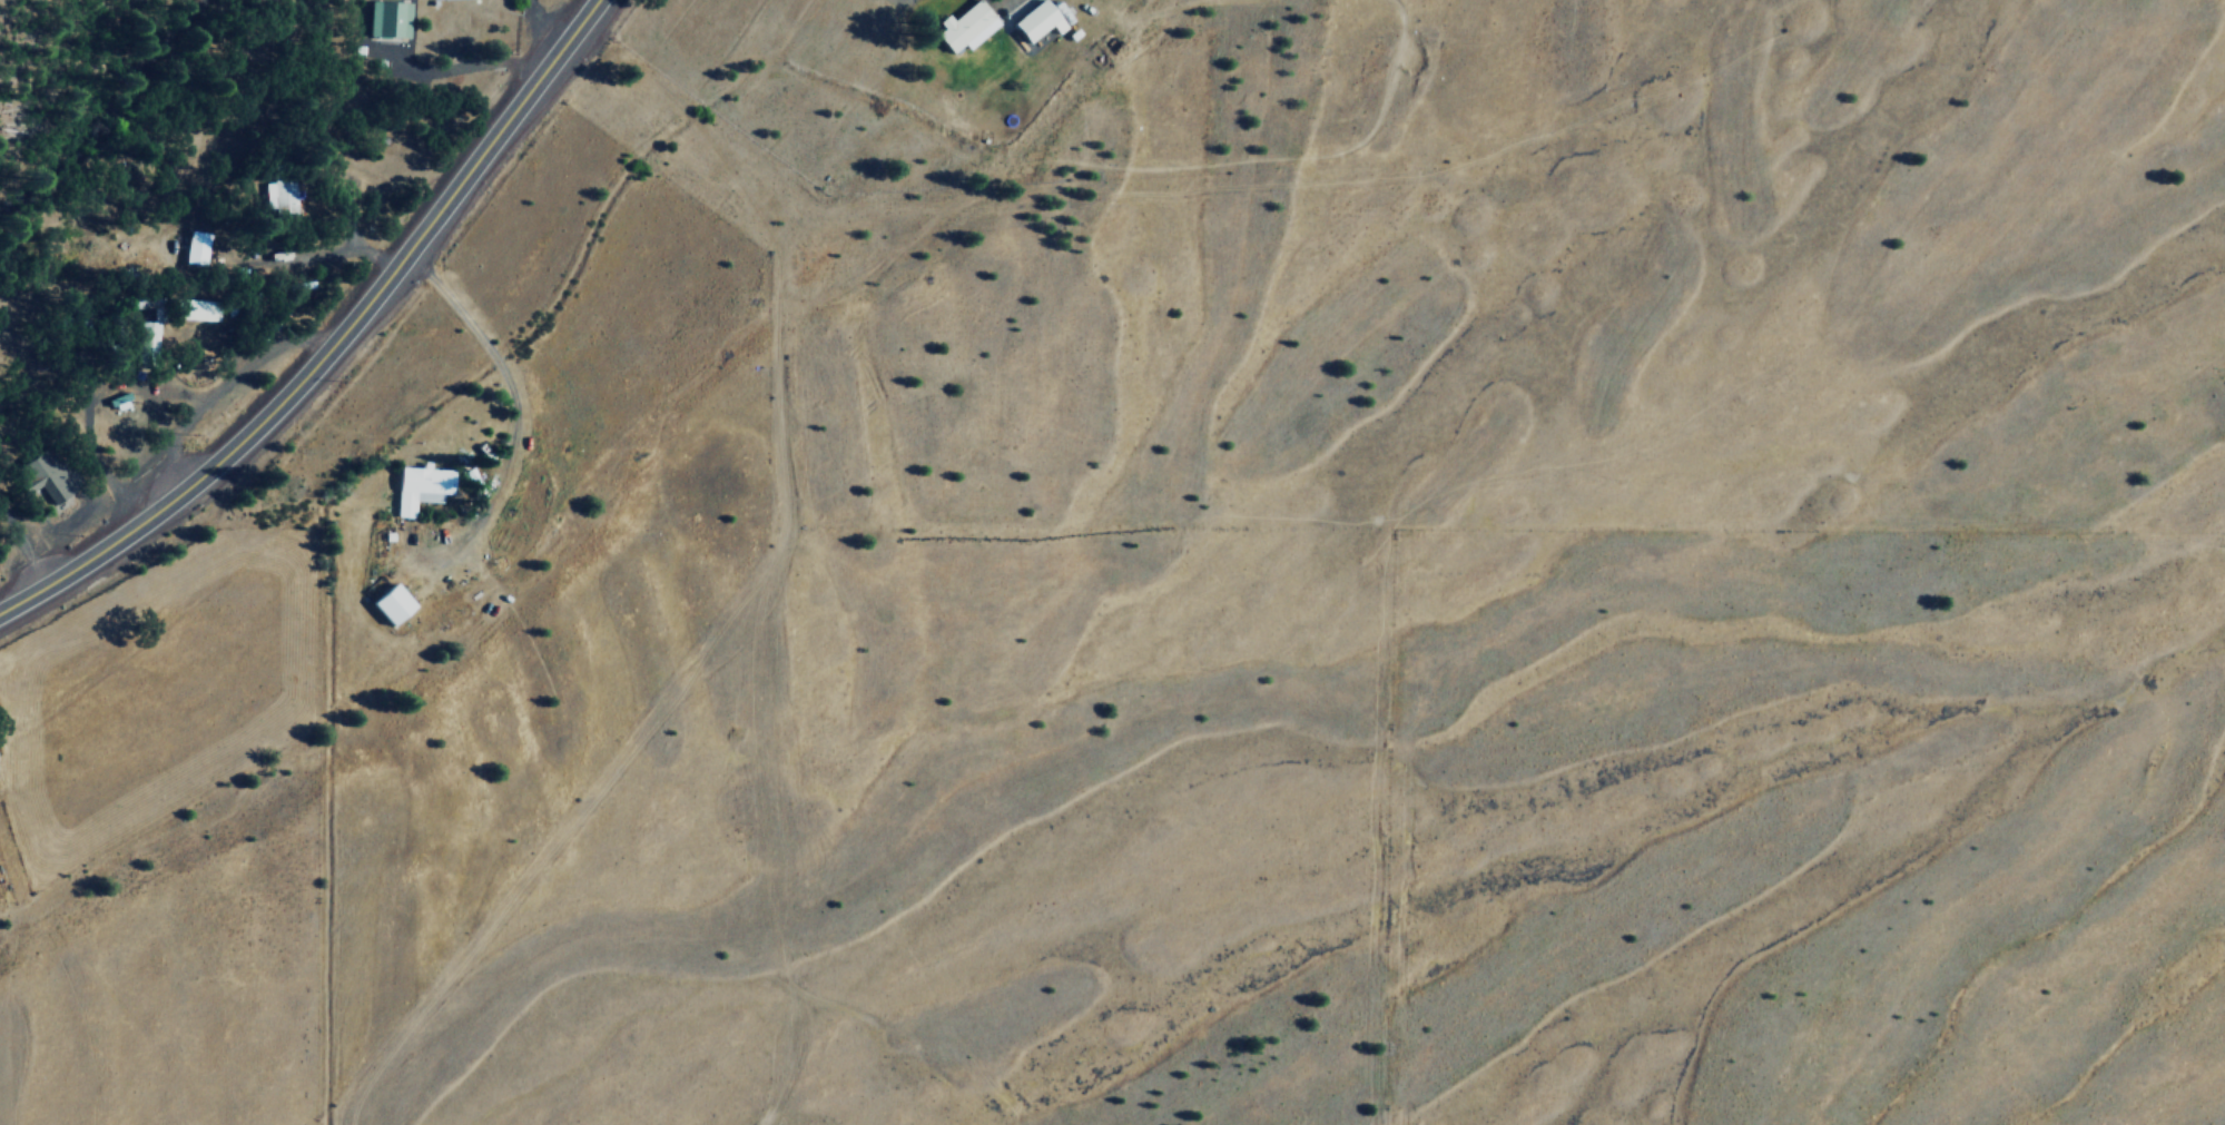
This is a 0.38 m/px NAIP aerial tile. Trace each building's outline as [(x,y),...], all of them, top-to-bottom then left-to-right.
[(408,36),(410,0),(371,0),(370,34),(408,36)] [(981,0),(974,0),(951,19),(947,13),(936,22),(941,28),(935,32),(951,52),(963,42),(967,48),(1000,22),(981,0)] [(1050,24),(1056,33),(1065,27),(1046,0),(1022,0),(1005,12),(1027,41),(1050,24)] [(266,176),(266,214),(295,214),(295,176),(266,176)] [(184,261),(206,264),(209,230),(187,228),(184,261)] [(138,320),(137,364),(156,365),(157,318),(166,318),(167,297),(149,297),(148,305),(152,305),(152,320),(138,320)] [(178,318),(218,319),(219,298),(178,297),(178,318)] [(83,486),(55,441),(16,465),(35,494),(42,490),(52,505),(83,486)] [(398,463),(396,514),(415,515),(415,500),(443,501),(443,492),(453,493),(454,466),(398,463)] [(393,625),(415,603),(392,580),(370,602),(393,625)]
